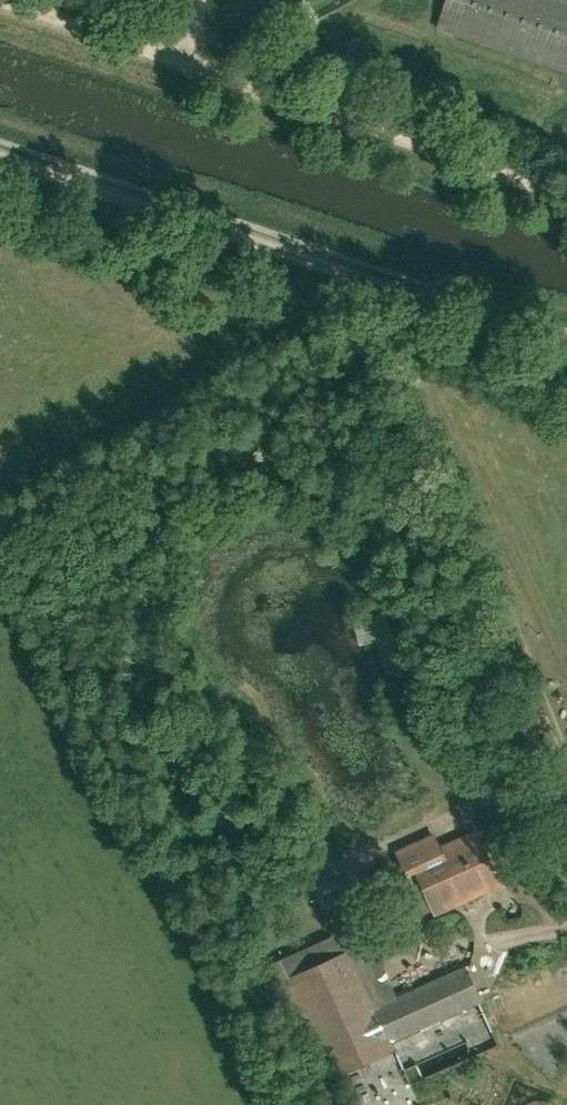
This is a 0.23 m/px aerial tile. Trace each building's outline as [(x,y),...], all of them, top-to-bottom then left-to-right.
[(436,25),(566,71),(566,0),(445,0),(436,25)] [(387,678),(415,670),(400,611),(372,618),(387,678)] [(413,888),(421,884),(434,913),(500,884),(476,832),(439,849),(434,836),(397,852),(413,888)] [(349,951),(340,955),(291,978),(283,960),(267,967),(319,1082),(394,1048),(391,1040),(479,1000),(463,968),(375,1008),(349,951)] [(417,1063),(404,1069),(411,1084),(424,1078),(417,1063)]
